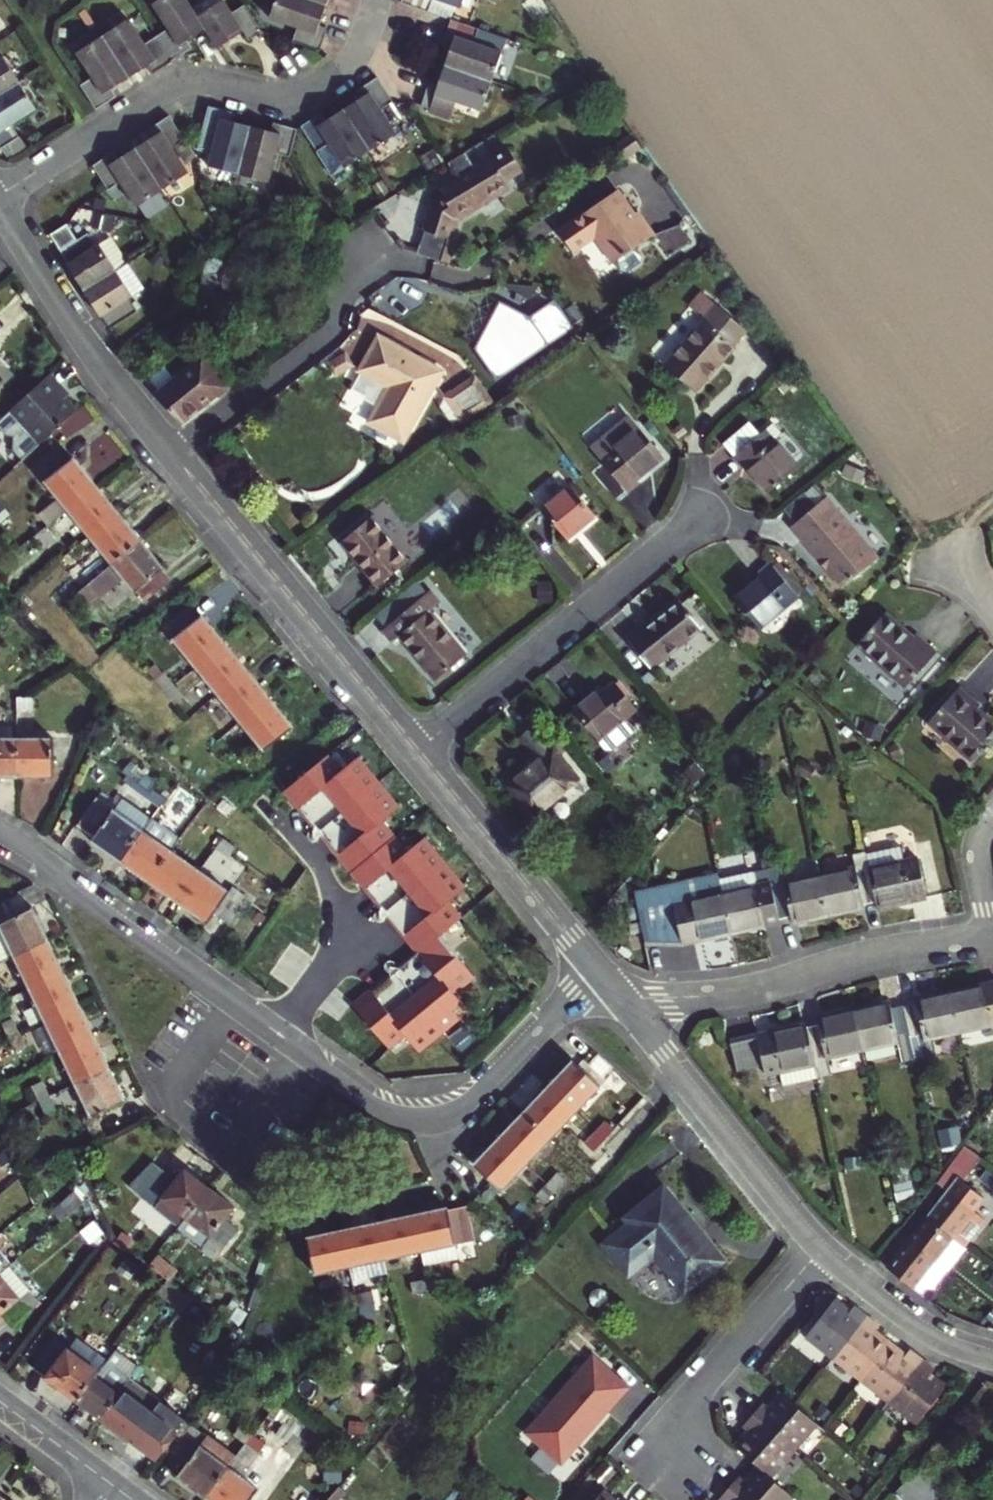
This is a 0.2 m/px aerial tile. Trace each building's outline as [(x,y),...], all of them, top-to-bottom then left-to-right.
[(182,0),(163,0),(151,8),(167,33),(156,40),(171,65),(193,51),(190,45),(204,36),(197,24),(182,0)] [(329,11),(295,0),(278,0),(271,22),(299,33),(294,48),(319,56),(328,30),(323,29),(329,11)] [(329,11),(333,0),(295,0),(329,11)] [(434,1),(460,10),(463,0),(404,0),(401,7),(428,16),(434,1)] [(460,10),(434,1),(428,16),(451,23),(455,25),(460,10)] [(197,24),(204,36),(217,55),(244,38),(249,46),(260,39),(259,37),(246,16),(234,23),(224,7),(197,24)] [(128,22),(101,39),(128,82),(146,70),(151,77),(171,65),(156,40),(144,48),(128,22)] [(451,23),(443,47),(451,50),(444,72),(491,87),(501,58),(473,48),(478,33),(455,25),(451,23)] [(90,81),(80,87),(95,111),(115,99),(112,93),(128,82),(101,39),(75,56),(90,81)] [(20,80),(3,54),(0,56),(0,92),(20,80)] [(429,89),(422,110),(448,119),(453,106),(481,115),(491,87),(444,72),(437,91),(429,89)] [(17,134),(9,123),(36,106),(20,80),(0,92),(0,145),(17,134)] [(344,114),(370,155),(397,138),(381,113),(391,107),(376,84),(356,96),(361,104),(344,114)] [(214,108),(205,106),(196,135),(201,137),(205,138),(214,108)] [(214,108),(205,138),(209,139),(202,167),(237,177),(248,129),(227,122),(230,113),(214,108)] [(318,155),(329,148),(343,172),(370,155),(344,114),(326,125),(321,118),(302,129),(318,155)] [(151,138),(137,148),(165,191),(190,174),(184,164),(192,159),(192,158),(186,147),(167,119),(148,132),(151,138)] [(248,129),(237,177),(264,184),(271,157),(285,160),(292,134),(270,127),(267,135),(248,129)] [(493,196),(491,192),(504,184),(501,179),(518,169),(504,146),(488,157),(471,168),(461,152),(444,163),(454,179),(437,189),(440,195),(432,201),(423,231),(453,238),(459,219),(456,214),(468,206),(470,210),(493,196)] [(139,208),(165,191),(137,148),(118,160),(114,154),(95,166),(111,191),(123,183),(139,208)] [(614,187),(556,229),(570,249),(592,233),(610,259),(652,230),(636,208),(631,211),(614,187)] [(67,231),(51,241),(59,255),(75,245),(67,231)] [(423,231),(417,256),(446,263),(453,238),(423,231)] [(59,255),(83,292),(127,265),(111,240),(95,250),(87,237),(75,245),(59,255)] [(144,291),(127,265),(83,292),(108,332),(134,315),(126,302),(144,291)] [(493,301),(472,351),(493,380),(569,325),(549,297),(525,314),(493,301)] [(744,328),(715,302),(665,361),(697,389),(735,348),(730,343),(744,328)] [(369,423),(405,441),(440,368),(413,355),(410,360),(405,357),(406,355),(373,339),(356,373),(386,388),(369,423)] [(145,385),(169,414),(211,385),(212,386),(223,379),(197,351),(145,385)] [(350,354),(330,363),(336,377),(356,368),(350,354)] [(13,378),(0,363),(0,389),(13,378)] [(488,401),(470,374),(439,396),(457,423),(488,401)] [(0,422),(0,430),(26,458),(55,432),(77,412),(57,391),(60,388),(50,377),(0,422)] [(634,475),(661,452),(635,424),(632,427),(621,415),(592,439),(592,448),(599,455),(627,488),(638,479),(634,475)] [(782,417),(742,448),(753,462),(760,457),(780,482),(825,446),(802,419),(791,428),(782,417)] [(63,446),(38,467),(47,478),(44,481),(48,486),(76,460),(74,457),(72,458),(63,446)] [(48,486),(68,510),(75,505),(97,486),(76,460),(48,486)] [(594,512),(569,481),(541,504),(565,534),(594,512)] [(68,510),(89,536),(119,512),(97,486),(75,505),(68,510)] [(882,553),(832,492),(805,515),(819,532),(815,536),(851,579),(882,553)] [(111,564),(141,540),(119,512),(89,536),(111,564)] [(409,555),(374,513),(347,535),(381,578),(409,555)] [(35,536),(44,529),(34,518),(26,525),(35,536)] [(44,529),(35,536),(45,548),(54,541),(44,529)] [(164,568),(141,540),(111,564),(87,583),(79,589),(89,602),(121,576),(135,593),(137,591),(145,601),(169,581),(161,570),(164,568)] [(805,590),(779,557),(768,567),(772,572),(747,593),(769,620),(805,590)] [(79,589),(87,583),(78,571),(70,578),(79,589)] [(429,584),(403,606),(386,619),(383,621),(394,637),(402,631),(434,672),(463,649),(429,606),(440,598),(429,584)] [(376,606),(386,619),(403,606),(392,593),(376,606)] [(649,624),(645,620),(632,631),(658,660),(706,620),(684,595),(649,624)] [(163,628),(172,639),(196,620),(187,608),(163,628)] [(920,629),(915,635),(888,610),(863,636),(911,681),(941,649),(920,629)] [(196,620),(172,639),(195,667),(224,644),(201,616),(196,620)] [(218,695),(246,672),(224,644),(195,667),(218,695)] [(246,672),(218,695),(239,722),(268,699),(246,672)] [(601,679),(577,700),(603,729),(602,730),(611,741),(636,720),(627,709),(640,698),(619,673),(606,684),(601,679)] [(162,675),(154,682),(163,693),(172,686),(162,675)] [(181,698),(172,686),(163,693),(172,705),(181,698)] [(935,716),(980,759),(992,745),(992,720),(979,707),(983,703),(964,686),(935,716)] [(31,700),(17,699),(17,709),(31,709),(31,700)] [(291,728),(268,699),(239,722),(263,751),(291,728)] [(578,773),(538,725),(526,735),(539,753),(509,779),(536,810),(578,773)] [(11,740),(11,727),(0,727),(0,740),(11,740)] [(207,748),(216,741),(206,730),(198,736),(207,748)] [(16,766),(16,777),(53,777),(53,739),(16,740),(16,766)] [(16,777),(16,766),(16,740),(11,740),(0,740),(0,777),(16,777)] [(216,741),(207,748),(218,761),(223,756),(226,754),(216,741)] [(406,853),(392,836),(380,821),(395,808),(375,783),(356,759),(340,772),(326,755),(286,789),(318,830),(351,870),(382,910),(417,952),(392,972),(351,1006),(385,1047),(402,1033),(417,1051),(441,1031),(466,1011),(452,994),(471,979),(436,936),(459,918),(446,902),(462,890),(440,863),(421,840),(406,853)] [(152,790),(147,795),(146,797),(158,806),(164,798),(152,790)] [(91,841),(119,861),(141,830),(96,798),(77,824),(94,836),(91,841)] [(176,807),(164,798),(158,806),(170,815),(176,807)] [(141,830),(119,861),(148,882),(170,851),(141,830)] [(205,840),(217,849),(223,840),(212,832),(205,840)] [(917,849),(905,851),(902,836),(865,843),(875,890),(876,898),(925,888),(917,849)] [(223,840),(217,849),(229,858),(231,855),(235,849),(223,840)] [(856,860),(820,867),(828,906),(863,899),(862,892),(875,890),(865,843),(853,845),(856,860)] [(148,882),(178,903),(200,872),(170,851),(148,882)] [(820,867),(782,875),(778,858),(767,860),(777,906),(790,904),(792,913),(828,906),(820,867)] [(729,885),(738,924),(779,916),(777,906),(767,860),(757,862),(760,879),(729,885)] [(200,872),(178,903),(206,923),(213,914),(230,927),(248,901),(231,888),(228,892),(200,872)] [(729,885),(680,894),(689,933),(738,924),(729,885)] [(13,955),(47,939),(32,906),(30,907),(24,894),(0,905),(0,962),(13,955)] [(13,955),(29,988),(63,971),(47,939),(13,955)] [(29,988),(44,1019),(78,1003),(63,971),(29,988)] [(953,984),(961,1025),(992,1018),(992,976),(953,984)] [(961,1025),(953,984),(918,990),(920,999),(906,1002),(911,1028),(926,1025),(927,1032),(961,1025)] [(854,1002),(864,1045),(900,1037),(899,1030),(911,1028),(906,1002),(892,1004),(891,996),(854,1002)] [(827,1044),(829,1052),(864,1045),(854,1002),(819,1009),(821,1018),(807,1021),(812,1046),(827,1044)] [(44,1019),(59,1051),(93,1035),(78,1003),(44,1019)] [(739,1060),(765,1055),(766,1065),(814,1055),(812,1046),(807,1021),(806,1016),(734,1031),(739,1060)] [(7,1037),(16,1032),(10,1019),(1,1024),(7,1037)] [(16,1032),(7,1037),(13,1050),(22,1046),(16,1032)] [(59,1051),(74,1083),(108,1067),(93,1035),(59,1051)] [(592,1048),(577,1064),(600,1086),(616,1070),(592,1048)] [(572,1060),(548,1085),(576,1112),(600,1086),(577,1064),(572,1060)] [(124,1100),(108,1067),(74,1083),(90,1116),(124,1100)] [(37,1100),(46,1096),(39,1082),(30,1086),(37,1100)] [(551,1137),(576,1112),(548,1085),(524,1111),(551,1137)] [(46,1096),(37,1100),(43,1114),(52,1109),(46,1096)] [(524,1111),(499,1137),(527,1163),(551,1137),(524,1111)] [(606,1140),(616,1129),(607,1121),(597,1132),(606,1140)] [(606,1140),(597,1132),(587,1143),(596,1151),(606,1140)] [(527,1163),(499,1137),(475,1162),(479,1166),(463,1182),(487,1204),(527,1163)] [(944,1167),(956,1176),(970,1158),(958,1148),(944,1167)] [(944,1167),(940,1173),(932,1183),(944,1192),(956,1176),(944,1167)] [(176,1182),(163,1172),(142,1199),(179,1228),(187,1219),(211,1189),(186,1170),(176,1182)] [(558,1173),(548,1183),(556,1191),(566,1181),(558,1173)] [(928,1213),(953,1232),(963,1240),(992,1204),(956,1176),(944,1192),(928,1213)] [(545,1202),(556,1191),(548,1183),(537,1195),(545,1202)] [(627,1273),(641,1262),(680,1217),(677,1213),(682,1210),(663,1186),(626,1217),(631,1223),(604,1245),(627,1273)] [(211,1189),(187,1219),(211,1237),(204,1247),(217,1256),(239,1228),(226,1219),(235,1206),(211,1189)] [(54,1213),(62,1222),(85,1202),(78,1193),(54,1213)] [(447,1208),(414,1215),(422,1252),(476,1239),(469,1206),(448,1211),(447,1208)] [(693,1223),(684,1212),(680,1217),(688,1226),(693,1223)] [(928,1213),(911,1235),(936,1254),(953,1232),(928,1213)] [(422,1252),(414,1215),(379,1223),(387,1259),(422,1252)] [(722,1259),(693,1223),(688,1226),(680,1217),(641,1262),(653,1252),(668,1270),(667,1277),(673,1284),(680,1285),(684,1289),(722,1259)] [(93,1222),(84,1228),(97,1245),(105,1238),(93,1222)] [(387,1259),(379,1223),(343,1231),(351,1267),(387,1259)] [(343,1231),(309,1238),(316,1275),(351,1267),(343,1231)] [(121,1234),(115,1242),(125,1249),(131,1242),(121,1234)] [(911,1235),(889,1264),(914,1284),(936,1254),(911,1235)] [(958,1253),(952,1262),(971,1277),(982,1263),(968,1252),(964,1258),(958,1253)] [(8,1266),(0,1257),(0,1273),(8,1266)] [(0,1273),(0,1276),(19,1298),(28,1290),(8,1266),(0,1273)] [(0,1276),(0,1315),(3,1312),(15,1327),(40,1305),(28,1290),(19,1298),(0,1276)] [(442,1277),(428,1280),(430,1290),(444,1287),(442,1277)] [(416,1293),(430,1290),(428,1280),(413,1283),(416,1293)] [(164,1285),(158,1293),(179,1310),(189,1297),(167,1281),(164,1285)] [(372,1293),(357,1296),(360,1307),(375,1303),(372,1293)] [(345,1310),(360,1307),(357,1296),(343,1299),(345,1310)] [(810,1329),(838,1352),(869,1312),(856,1302),(852,1307),(837,1296),(810,1329)] [(838,1352),(866,1374),(893,1340),(876,1327),(880,1321),(869,1312),(838,1352)] [(77,1336),(67,1350),(98,1372),(108,1359),(77,1336)] [(34,1368),(77,1400),(98,1372),(67,1350),(54,1340),(34,1368)] [(866,1374),(894,1396),(925,1356),(913,1347),(909,1353),(893,1340),(866,1374)] [(108,1359),(98,1372),(77,1400),(101,1418),(122,1390),(141,1365),(117,1347),(108,1359)] [(526,1433),(560,1463),(590,1430),(587,1427),(598,1416),(600,1418),(629,1387),(593,1356),(526,1433)] [(925,1356),(894,1396),(920,1418),(947,1384),(932,1372),(937,1365),(927,1358),(925,1356)] [(122,1390),(101,1418),(158,1461),(165,1451),(186,1423),(176,1416),(170,1425),(122,1390)] [(762,1403),(751,1414),(792,1451),(816,1425),(794,1406),(783,1396),(770,1410),(762,1403)] [(792,1451),(751,1414),(741,1425),(749,1432),(736,1447),(746,1455),(760,1468),(769,1476),(792,1451)] [(206,1438),(186,1423),(165,1451),(186,1466),(179,1475),(207,1497),(230,1468),(200,1446),(206,1438)] [(235,1434),(248,1444),(254,1436),(241,1426),(235,1434)] [(265,1444),(254,1436),(248,1444),(259,1452),(265,1444)] [(207,1497),(211,1499),(251,1499),(259,1490),(230,1468),(207,1497)] [(747,1499),(789,1499),(792,1496),(769,1476),(760,1468),(748,1480),(742,1474),(731,1486),(747,1499)] [(909,1499),(913,1499),(915,1498),(917,1499),(946,1499),(919,1471),(899,1490),(909,1499)] [(324,1499),(338,1499),(339,1499),(340,1499),(344,1499),(356,1486),(345,1476),(324,1499)] [(458,1484),(444,1499),(470,1499),(473,1496),(458,1484)] [(731,1486),(721,1497),(724,1499),(747,1499),(731,1486)] [(603,1490),(595,1499),(614,1499),(603,1490)]
